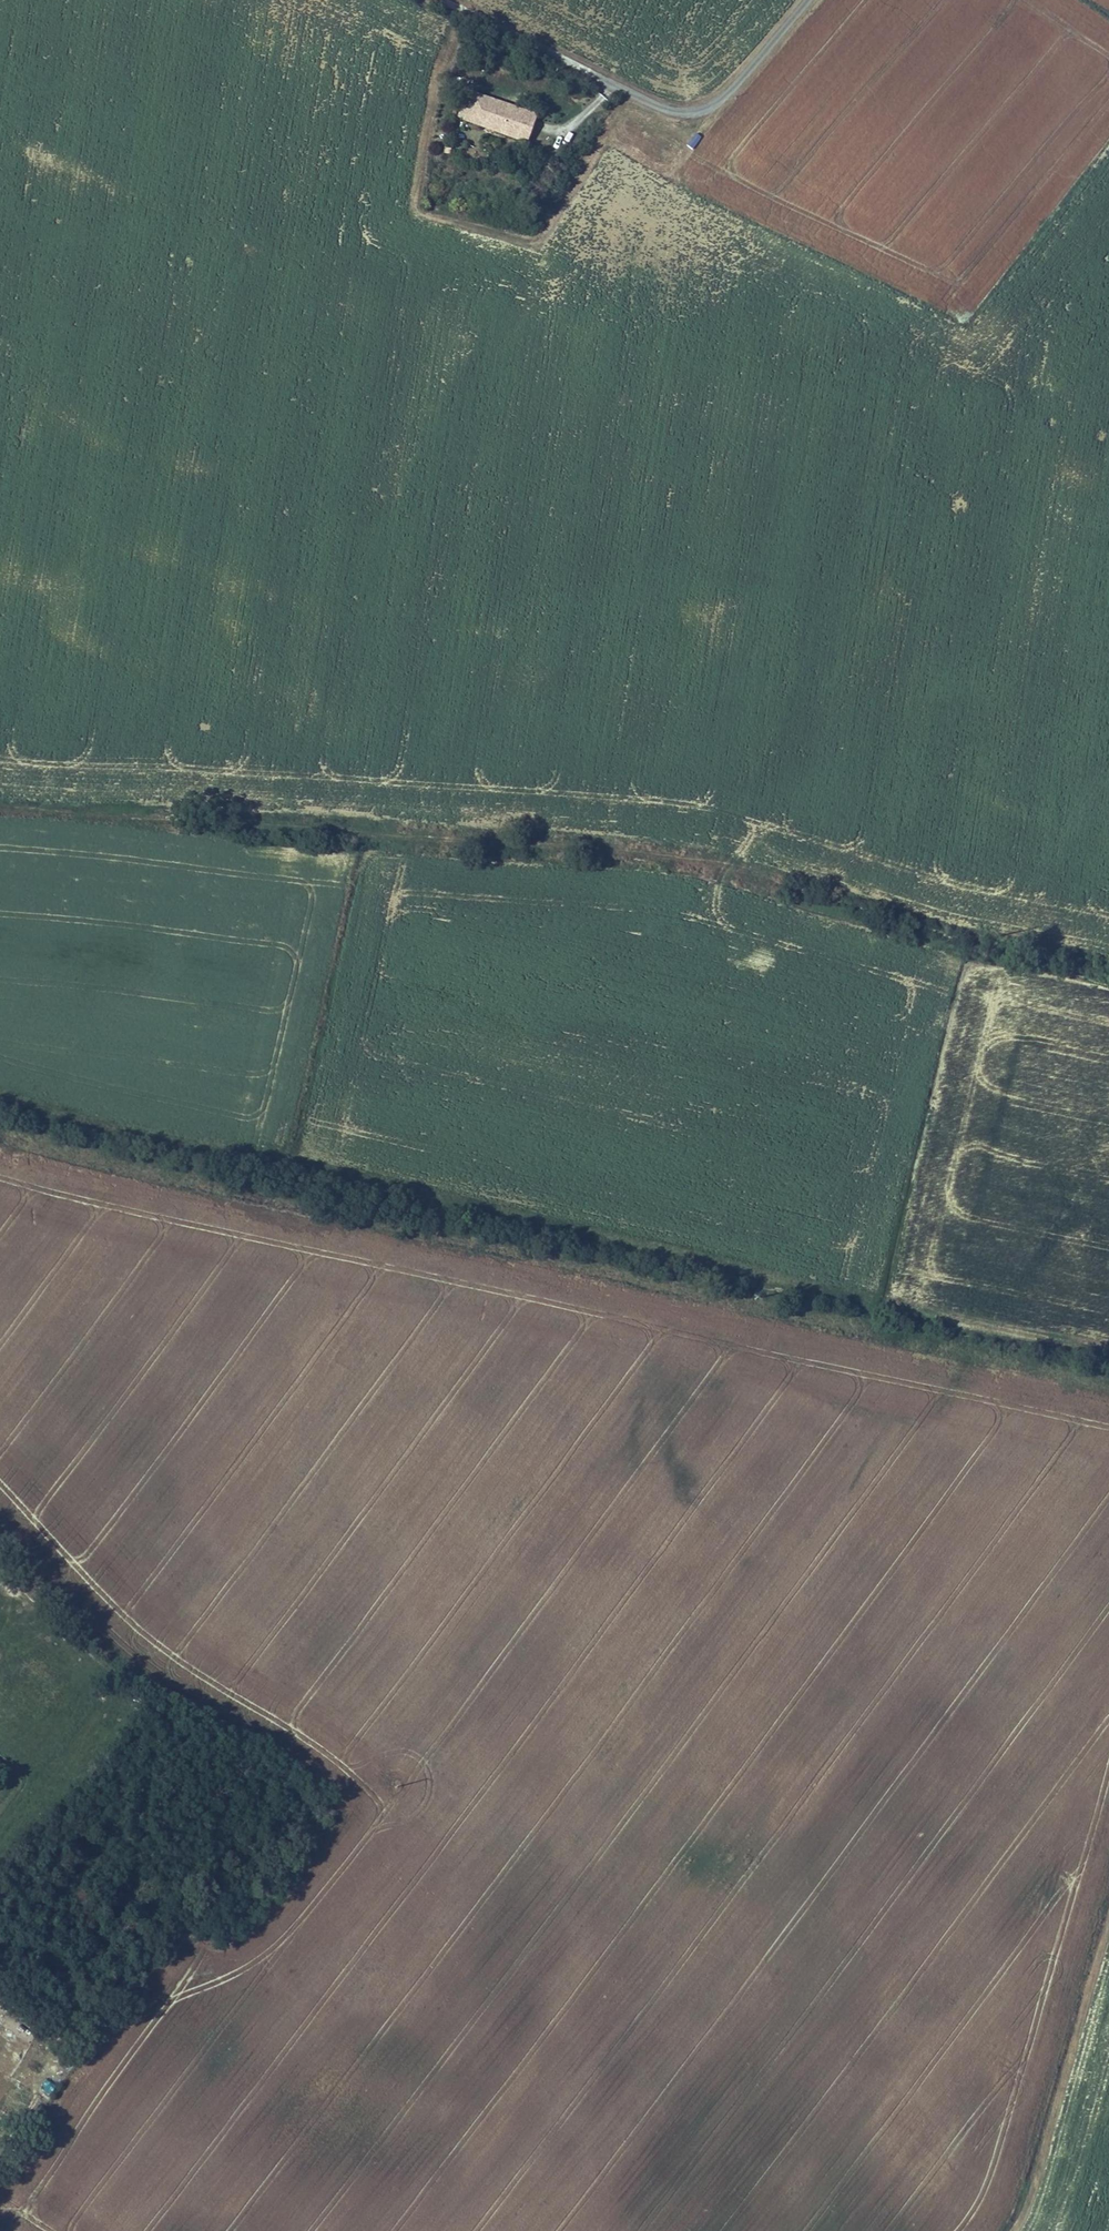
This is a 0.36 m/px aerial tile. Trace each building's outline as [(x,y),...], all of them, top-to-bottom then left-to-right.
[(460,88),(450,112),(459,116),(461,109),(468,110),(469,106),(473,93),(460,88)] [(480,109),(484,98),(473,93),(469,106),(480,109)] [(513,137),(522,112),(484,98),(480,109),(469,106),(468,110),(461,109),(459,116),(513,137)] [(523,141),(533,116),(522,112),(513,137),(523,141)]
